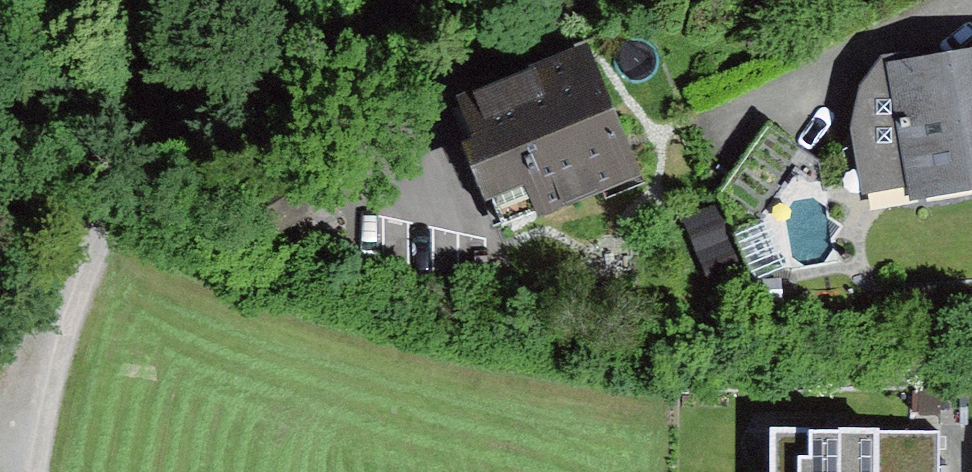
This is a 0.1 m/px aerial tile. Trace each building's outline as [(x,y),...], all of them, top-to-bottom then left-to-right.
[(881,48),(862,73),(852,119),(866,191),(910,182),(908,195),(971,186),(971,34),(881,48)] [(648,169),(616,86),(557,109),(535,50),(461,79),(482,131),(468,143),(501,227),(648,169)] [(768,118),(725,186),(753,272),(785,264),(787,273),(846,264),(832,188),(823,188),(819,178),(817,153),(768,118)] [(773,416),(773,471),(883,471),(884,428),(884,418),(773,416)] [(884,428),(883,471),(940,471),(940,427),(884,428)]
